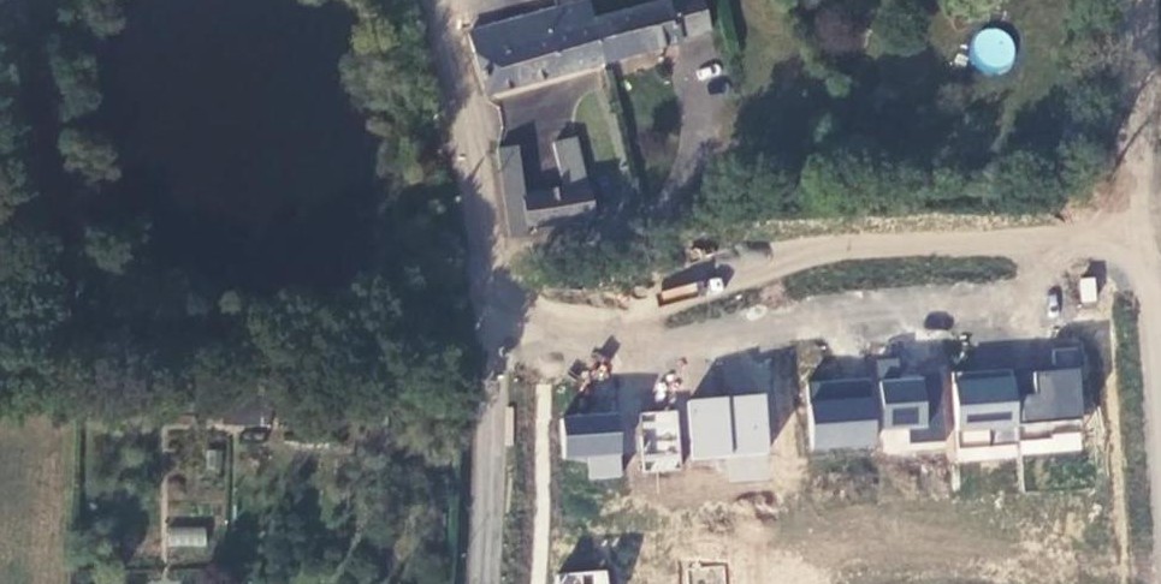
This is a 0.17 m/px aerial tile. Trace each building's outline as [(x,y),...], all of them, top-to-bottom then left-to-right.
[(603,64),(682,43),(681,40),(710,32),(701,0),(677,0),(592,23),(603,64)] [(585,2),(556,10),(560,24),(558,25),(560,32),(592,23),(585,2)] [(468,34),(486,97),(561,76),(549,35),(560,32),(558,25),(560,24),(556,10),(468,34)] [(549,35),(561,76),(603,64),(592,23),(560,32),(549,35)] [(1017,61),(1003,26),(971,39),(985,74),(1017,61)] [(496,151),(509,240),(529,237),(528,230),(595,218),(576,140),(553,145),(563,189),(522,195),(515,148),(496,151)] [(1078,279),(1081,302),(1096,301),(1094,277),(1078,279)] [(808,380),(810,448),(941,445),(939,375),(900,376),(900,359),(876,360),(876,378),(808,380)] [(959,456),(1084,450),(1080,368),(1022,371),(1022,370),(955,373),(959,456)] [(688,395),(687,457),(767,458),(768,396),(688,395)] [(247,407),(221,407),(222,428),(229,428),(247,427),(247,407)] [(247,407),(247,427),(269,427),(268,407),(247,407)] [(679,411),(640,411),(639,471),(679,471),(679,411)] [(561,414),(560,458),(587,458),(587,478),(621,479),(622,414),(561,414)] [(760,459),(729,463),(731,480),(762,477),(760,459)] [(166,547),(205,547),(205,527),(166,527),(166,547)] [(554,583),(609,583),(607,569),(553,574),(554,583)]
